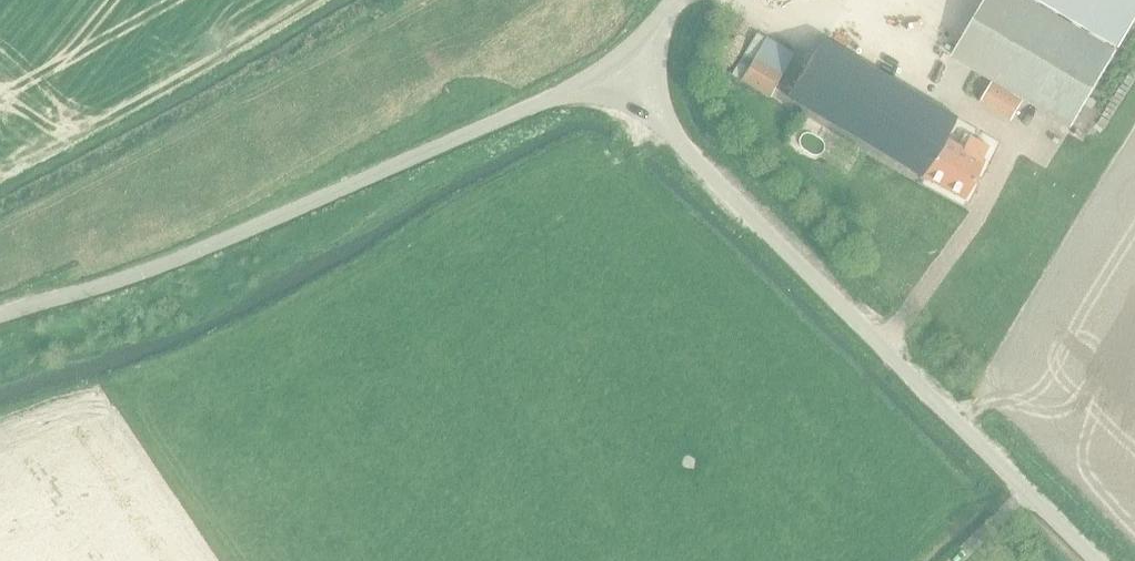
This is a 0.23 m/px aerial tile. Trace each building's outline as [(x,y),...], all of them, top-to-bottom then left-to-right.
[(1069,124),(1115,47),(1035,0),(988,0),(954,56),(1069,124)] [(1120,42),(1134,15),(1134,0),(1047,0),(1120,42)] [(740,79),(768,95),(793,54),(765,37),(740,79)] [(964,134),(958,144),(944,135),(956,116),(822,37),(787,95),(921,175),(963,197),(982,158),(988,146),(969,135),(967,133),(964,134)]
